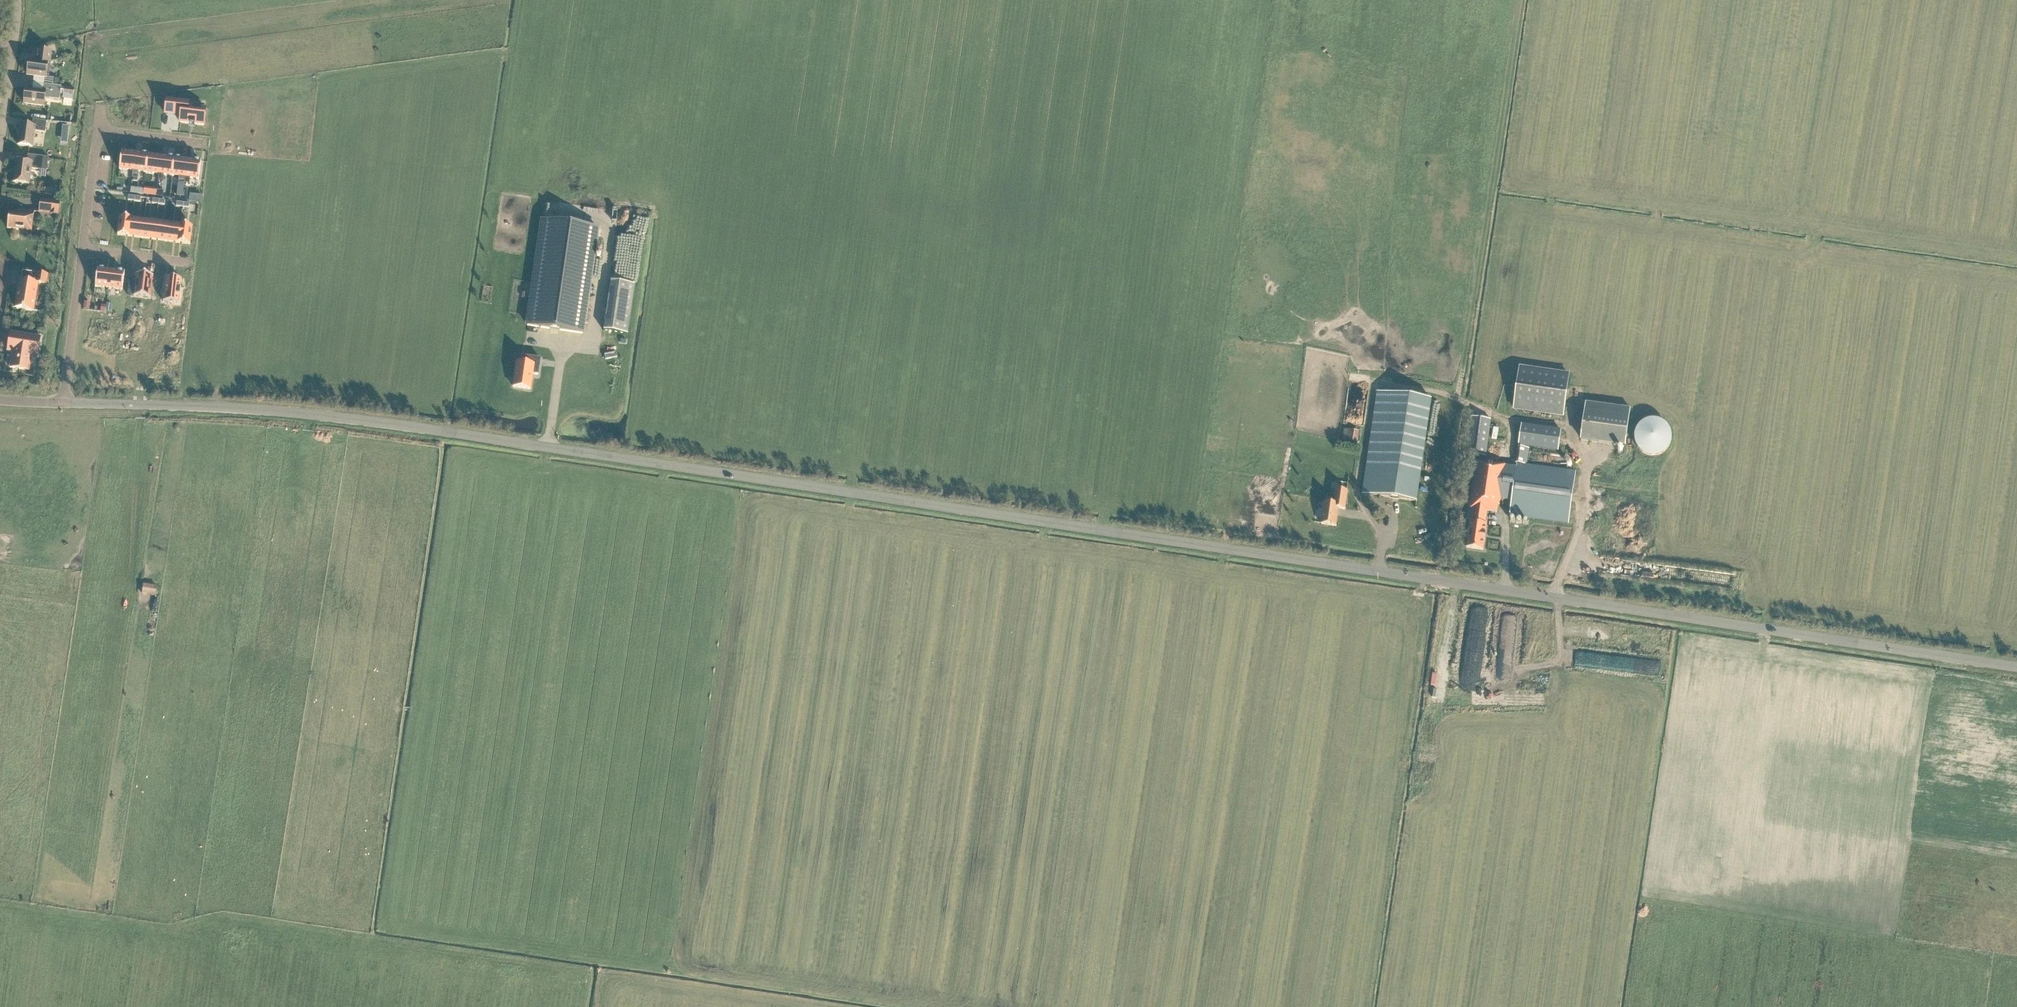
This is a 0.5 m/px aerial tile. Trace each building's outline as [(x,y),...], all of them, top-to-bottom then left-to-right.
[(51,52),(38,50),(37,63),(29,62),(27,75),(46,77),(48,65),(49,65),(51,52)] [(26,89),(24,104),(44,107),(45,99),(59,100),(61,87),(58,86),(50,85),(43,84),(42,92),(26,89)] [(64,88),(63,99),(73,101),(74,89),(64,88)] [(167,99),(165,114),(181,116),(180,123),(203,126),(206,109),(188,107),(189,102),(167,99)] [(21,125),(18,146),(32,147),(34,132),(45,133),(47,122),(33,120),(32,127),(21,125)] [(121,151),(119,170),(133,172),(135,153),(121,151)] [(133,172),(132,178),(138,179),(138,172),(146,173),(148,155),(135,153),(133,172)] [(49,158),(28,155),(27,162),(16,161),(13,183),(29,185),(31,170),(47,172),(49,158)] [(148,155),(146,173),(159,175),(161,157),(148,155)] [(159,175),(158,180),(163,181),(164,176),(172,177),(174,158),(161,157),(159,175)] [(174,158),(172,177),(179,178),(178,184),(184,184),(185,178),(187,160),(174,158)] [(185,178),(184,184),(189,184),(190,179),(199,180),(201,162),(187,160),(185,178)] [(60,202),(41,199),(39,213),(59,215),(60,202)] [(7,229),(23,231),(22,233),(31,234),(34,212),(23,210),(22,214),(9,213),(7,229)] [(120,218),(117,235),(130,237),(132,219),(120,218)] [(132,219),(130,237),(142,239),(144,221),(132,219)] [(542,220),(527,326),(582,334),(597,228),(542,220)] [(144,221),(142,239),(153,240),(156,222),(144,221)] [(156,222),(153,240),(165,242),(168,224),(156,222)] [(168,224),(165,242),(177,243),(180,225),(168,224)] [(180,225),(177,243),(190,245),(192,227),(180,225)] [(97,269),(95,287),(109,289),(111,271),(97,269)] [(111,271),(109,289),(122,291),(125,272),(111,271)] [(24,310),(34,312),(36,298),(38,284),(47,285),(48,275),(36,274),(35,283),(19,280),(18,287),(17,295),(14,309),(17,309),(24,310)] [(129,282),(127,295),(134,296),(133,297),(150,299),(151,298),(150,298),(153,277),(153,276),(136,274),(136,275),(137,275),(136,279),(136,282),(129,282)] [(166,278),(163,302),(179,304),(182,280),(166,278)] [(610,281),(603,331),(627,334),(634,285),(610,281)] [(38,356),(41,337),(11,332),(8,351),(12,352),(10,368),(30,371),(32,355),(38,356)] [(523,356),(522,363),(516,362),(513,387),(530,389),(532,374),(538,375),(540,359),(523,356)] [(1518,368),(1513,408),(1563,414),(1568,375),(1518,368)] [(1419,481),(1430,399),(1376,392),(1362,493),(1375,495),(1416,501),(1419,481)] [(1585,402),(1580,438),(1625,443),(1630,407),(1585,402)] [(1484,463),(1490,420),(1470,417),(1465,454),(1477,456),(1476,462),(1476,461),(1470,508),(1468,508),(1466,522),(1470,523),(1467,548),(1483,550),(1484,541),(1485,541),(1486,534),(1485,534),(1487,525),(1485,524),(1487,511),(1497,512),(1498,505),(1502,506),(1503,499),(1511,500),(1509,515),(1569,523),(1575,472),(1527,466),(1529,449),(1517,447),(1515,463),(1516,463),(1516,464),(1515,468),(1505,466),(1505,465),(1484,463)] [(1634,437),(1634,438),(1634,439),(1634,440),(1634,441),(1635,441),(1635,442),(1635,443),(1635,444),(1636,444),(1636,445),(1636,446),(1637,447),(1637,448),(1638,448),(1638,449),(1639,449),(1639,450),(1640,451),(1641,452),(1642,453),(1643,453),(1643,454),(1644,454),(1645,454),(1646,455),(1647,455),(1648,455),(1648,456),(1649,456),(1650,456),(1651,456),(1652,456),(1653,456),(1654,456),(1655,456),(1656,456),(1657,456),(1658,455),(1659,455),(1660,455),(1660,454),(1661,454),(1662,454),(1663,453),(1664,453),(1664,452),(1665,452),(1665,451),(1666,451),(1666,450),(1667,450),(1667,449),(1668,448),(1669,447),(1669,446),(1670,446),(1670,445),(1670,444),(1670,443),(1671,443),(1671,442),(1671,441),(1671,440),(1671,439),(1671,438),(1671,437),(1671,436),(1671,435),(1671,434),(1671,433),(1671,432),(1670,432),(1670,431),(1670,430),(1670,429),(1669,429),(1669,428),(1668,427),(1667,426),(1667,425),(1666,425),(1666,424),(1665,424),(1665,423),(1664,423),(1664,422),(1663,422),(1662,421),(1661,421),(1660,421),(1660,420),(1659,420),(1658,420),(1657,419),(1656,419),(1655,419),(1654,419),(1653,419),(1652,419),(1651,419),(1650,419),(1649,419),(1648,419),(1648,420),(1647,420),(1646,420),(1645,421),(1644,421),(1643,421),(1643,422),(1642,422),(1641,423),(1640,424),(1639,425),(1639,426),(1638,426),(1638,427),(1637,427),(1637,428),(1636,429),(1636,430),(1636,431),(1635,431),(1635,432),(1635,433),(1635,434),(1634,434),(1634,435),(1634,436),(1634,437)] [(1558,452),(1561,430),(1521,424),(1518,446),(1558,452)] [(1344,429),(1342,441),(1357,443),(1359,431),(1344,429)] [(1345,510),(1347,492),(1336,491),(1334,505),(1324,504),(1321,525),(1336,527),(1338,509),(1345,510)] [(157,597),(159,586),(146,583),(144,594),(157,597)]
